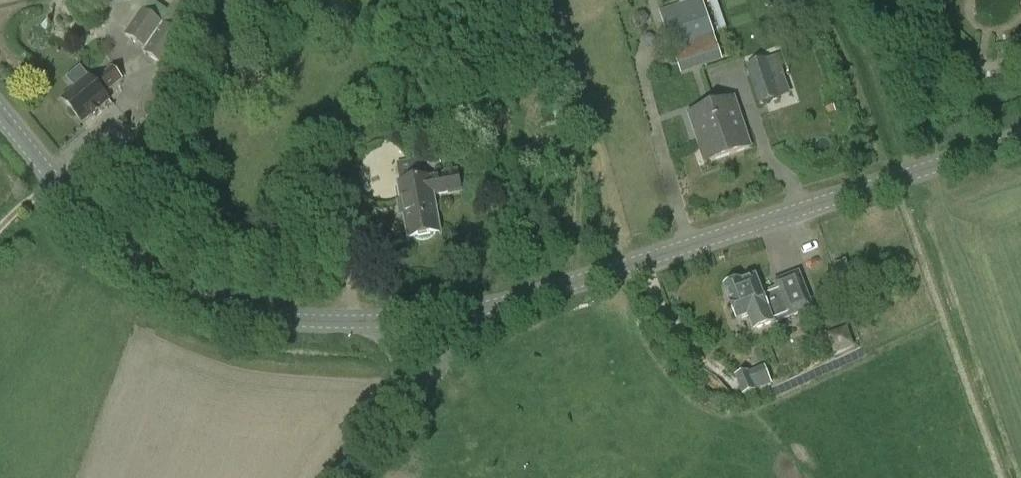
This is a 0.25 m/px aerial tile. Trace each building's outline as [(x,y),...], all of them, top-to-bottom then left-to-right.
[(125,35),(145,50),(170,15),(150,0),(148,0),(141,9),(143,10),(125,35)] [(715,36),(703,0),(694,0),(659,12),(673,50),(715,36)] [(165,68),(184,41),(162,26),(144,52),(165,68)] [(681,75),(723,61),(715,36),(673,50),(681,75)] [(748,67),(746,68),(759,107),(781,99),(779,93),(768,61),(766,61),(761,46),(743,53),(748,67)] [(113,67),(95,82),(90,76),(64,97),(85,124),(95,116),(106,108),(106,106),(111,101),(106,94),(124,80),(113,67)] [(712,165),(752,151),(734,101),(691,117),(702,147),(705,146),(712,165)] [(434,199),(447,197),(444,180),(399,187),(408,243),(440,238),(434,199)] [(728,284),(726,288),(725,289),(730,303),(737,321),(748,317),(754,332),(812,310),(798,275),(774,284),(777,291),(762,296),(755,279),(740,284),(740,283),(738,284),(734,281),(728,283),(728,284)] [(742,397),(772,386),(764,365),(734,377),(742,397)]
